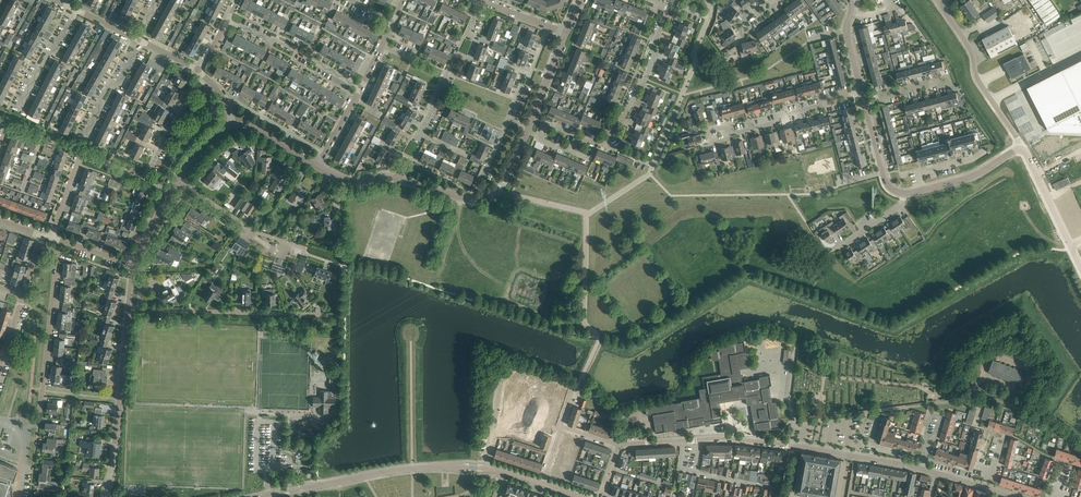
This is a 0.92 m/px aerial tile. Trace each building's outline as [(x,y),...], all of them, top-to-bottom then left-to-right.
[(97,0),(89,0),(87,3),(91,5),(90,8),(96,10),(98,7),(96,6),(99,1),(97,0)] [(168,4),(176,9),(180,3),(175,0),(171,0),(168,4)] [(247,9),(251,0),(244,0),(241,6),(247,9)] [(252,11),(257,3),(251,0),(247,9),(252,11)] [(316,8),(320,0),(313,0),(311,6),(316,8)] [(322,9),(326,0),(320,0),(316,8),(316,9),(321,11),(322,8),(322,9)] [(322,9),(328,11),(331,13),(334,7),(331,5),(332,3),(327,0),(326,0),(322,9)] [(426,6),(433,9),(437,0),(436,0),(429,0),(426,6)] [(540,8),(543,0),(536,0),(534,5),(537,7),(536,8),(539,10),(540,8)] [(546,11),(554,8),(552,0),(548,0),(547,1),(546,11)] [(598,9),(601,0),(594,0),(593,2),(598,4),(596,8),(598,9)] [(606,7),(608,0),(601,0),(598,9),(600,10),(602,5),(606,7)] [(610,14),(612,9),(613,7),(615,1),(613,0),(608,0),(606,7),(604,10),(608,12),(608,13),(610,14)] [(619,9),(622,1),(620,0),(615,0),(615,1),(613,7),(612,9),(610,14),(612,14),(615,8),(619,9)] [(737,17),(741,11),(738,10),(742,7),(737,0),(734,0),(731,5),(732,6),(729,11),(737,17)] [(746,0),(740,0),(739,1),(744,8),(749,5),(746,0)] [(794,1),(800,9),(802,12),(809,7),(804,0),(796,0),(794,1)] [(830,5),(833,10),(842,4),(840,1),(838,2),(836,0),(830,5)] [(970,19),(979,13),(970,0),(961,6),(964,11),(965,10),(970,19)] [(1047,24),(1061,15),(1051,0),(1030,0),(1047,24)] [(214,1),(211,7),(219,11),(222,5),(214,1)] [(621,15),(623,16),(628,3),(622,1),(619,9),(617,14),(621,15)] [(794,1),(789,5),(795,12),(800,9),(794,1)] [(126,2),(124,7),(133,11),(135,6),(126,2)] [(9,3),(5,9),(14,13),(17,7),(9,3)] [(25,12),(28,13),(30,10),(33,4),(30,3),(27,9),(25,7),(23,11),(25,12)] [(252,11),(257,14),(262,5),(257,3),(252,11)] [(439,11),(445,14),(449,6),(443,3),(439,11)] [(625,17),(626,16),(630,17),(631,14),(634,6),(628,3),(623,16),(625,17)] [(168,4),(165,10),(173,15),(176,9),(168,4)] [(842,4),(833,10),(837,14),(843,10),(841,7),(843,6),(842,4)] [(257,14),(263,17),(267,8),(262,5),(257,14)] [(784,8),(786,12),(787,12),(790,16),(792,19),(797,15),(795,12),(789,5),(784,8)] [(48,6),(45,11),(54,16),(57,10),(48,6)] [(451,17),(452,17),(455,9),(449,6),(445,14),(444,17),(450,20),(451,17)] [(633,20),(635,21),(640,8),(634,6),(631,14),(630,17),(634,19),(633,20)] [(124,7),(121,12),(130,16),(133,11),(124,7)] [(211,7),(208,13),(216,18),(219,11),(211,7)] [(263,17),(268,19),(272,11),(267,8),(263,17)] [(640,8),(635,21),(637,22),(639,18),(643,19),(647,11),(640,8)] [(987,20),(989,22),(999,16),(994,8),(991,10),(994,15),(987,20)] [(5,9),(2,15),(10,19),(12,20),(13,17),(12,17),(14,13),(5,9)] [(457,20),(458,20),(462,12),(455,9),(452,17),(454,18),(453,21),(456,22),(457,20)] [(165,10),(162,16),(170,20),(173,15),(165,10)] [(332,18),(337,22),(342,13),(337,10),(332,18)] [(427,21),(430,23),(433,16),(435,11),(432,10),(427,21)] [(45,11),(43,16),(51,21),(54,16),(45,11)] [(268,19),(273,22),(278,13),(272,11),(268,19)] [(729,11),(725,17),(727,18),(725,21),(721,22),(722,26),(719,27),(720,29),(723,28),(723,30),(731,27),(731,26),(730,27),(729,24),(730,21),(733,23),(737,17),(729,11)] [(130,16),(121,12),(117,20),(122,23),(123,20),(127,22),(130,16)] [(462,12),(458,20),(464,23),(468,15),(462,12)] [(787,12),(786,12),(782,15),(787,23),(793,19),(792,19),(790,16),(787,12)] [(216,18),(208,13),(205,20),(213,24),(216,18)] [(273,22),(278,25),(283,16),(278,13),(273,22)] [(337,22),(343,24),(347,16),(342,13),(337,22)] [(2,15),(0,19),(0,21),(7,25),(10,19),(2,15)] [(782,15),(777,19),(784,29),(789,26),(787,23),(782,15)] [(43,16),(40,21),(48,26),(51,21),(43,16)] [(162,16),(158,22),(167,26),(170,20),(162,16)] [(283,16),(278,25),(284,28),(288,19),(283,16)] [(343,24),(348,27),(353,19),(347,16),(343,24)] [(494,17),(491,24),(500,27),(502,21),(494,17)] [(902,17),(899,18),(903,31),(908,30),(909,31),(916,29),(915,26),(912,26),(911,23),(907,24),(906,20),(903,21),(902,17)] [(348,27),(353,30),(358,22),(353,19),(348,27)] [(586,19),(584,25),(597,31),(598,28),(596,27),(598,23),(591,21),(586,19)] [(777,19),(771,23),(779,33),(784,29),(777,19)] [(892,20),(889,21),(892,34),(893,38),(898,37),(897,32),(895,23),(893,23),(892,20)] [(40,21),(37,26),(45,31),(48,26),(40,21)] [(202,21),(199,27),(207,31),(210,25),(202,21)] [(675,25),(674,28),(687,32),(688,29),(690,30),(693,23),(686,21),(685,24),(680,22),(678,26),(675,25)] [(892,34),(889,21),(886,21),(887,25),(884,26),(887,38),(890,38),(889,35),(892,34)] [(83,22),(80,28),(88,32),(91,27),(83,22)] [(158,22),(155,28),(163,32),(167,26),(158,22)] [(353,30),(358,33),(363,25),(358,22),(353,30)] [(289,32),(294,35),(299,26),(293,23),(289,32)] [(771,23),(766,26),(774,37),(779,33),(771,23)] [(860,28),(861,34),(870,32),(868,26),(871,25),(870,23),(860,25),(861,28),(860,28)] [(491,24),(489,30),(497,34),(500,27),(491,24)] [(358,33),(363,36),(368,27),(363,25),(358,33)] [(398,34),(404,37),(408,28),(402,25),(398,34)] [(584,25),(581,31),(593,36),(594,32),(596,33),(597,31),(584,25)] [(1008,25),(982,39),(992,57),(1018,44),(1008,25)] [(37,26),(34,32),(43,36),(45,31),(37,26)] [(294,35),(300,38),(304,29),(299,26),(294,35)] [(300,38),(305,40),(309,32),(309,31),(310,29),(306,26),(304,29),(300,38)] [(766,26),(761,30),(767,37),(769,40),(774,37),(766,26)] [(199,27),(196,33),(204,37),(207,31),(199,27)] [(363,36),(368,39),(373,30),(368,27),(363,36)] [(80,28),(77,33),(85,37),(88,32),(80,28)] [(163,32),(155,28),(152,34),(160,38),(163,32)] [(404,37),(409,39),(413,30),(408,28),(404,37)] [(679,37),(678,40),(685,43),(686,39),(684,38),(687,32),(674,28),(673,30),(676,31),(675,35),(679,37)] [(726,39),(722,44),(725,47),(732,42),(730,40),(736,35),(732,29),(724,35),(726,39)] [(373,30),(368,39),(374,42),(378,33),(373,30)] [(409,39),(415,42),(419,33),(413,30),(409,39)] [(495,40),(494,43),(507,48),(508,46),(497,42),(500,35),(497,34),(489,30),(486,37),(495,40)] [(528,30),(525,37),(534,40),(537,34),(528,30)] [(767,37),(761,30),(756,34),(759,38),(762,41),(767,37)] [(581,31),(579,37),(592,43),(593,40),(591,39),(593,36),(581,31)] [(34,32),(31,37),(40,41),(43,36),(34,32)] [(309,32),(305,40),(311,43),(315,34),(309,32)] [(77,33),(74,38),(83,43),(85,37),(77,33)] [(196,33),(192,39),(200,43),(204,37),(196,33)] [(419,33),(415,42),(420,44),(424,35),(419,33)] [(232,42),(238,45),(242,37),(236,34),(235,37),(233,40),(232,42)] [(626,37),(625,39),(639,45),(641,38),(633,35),(631,39),(626,37)] [(519,41),(518,45),(523,47),(524,44),(532,47),(534,40),(525,37),(523,36),(521,42),(519,41)] [(31,37),(28,42),(37,47),(40,41),(31,37)] [(238,45),(244,48),(249,40),(242,37),(238,45)] [(592,43),(579,37),(576,43),(581,46),(585,47),(586,43),(591,45),(592,43)] [(74,38),(71,43),(80,48),(83,43),(74,38)] [(114,38),(111,44),(119,49),(122,43),(114,38)] [(192,39),(189,45),(197,49),(200,43),(192,39)] [(629,44),(628,47),(636,51),(639,45),(625,39),(624,41),(629,44)] [(244,48),(250,51),(255,43),(249,40),(244,48)] [(664,43),(663,46),(676,51),(678,45),(683,47),(685,43),(678,40),(677,44),(669,41),(667,45),(664,43)] [(755,40),(748,41),(751,51),(757,49),(758,53),(762,52),(760,46),(757,47),(755,40)] [(751,51),(748,41),(741,43),(744,51),(740,52),(742,57),(747,55),(747,52),(751,51)] [(28,42),(25,47),(34,52),(37,47),(28,42)] [(1026,42),(1020,45),(1023,51),(1029,48),(1026,42)] [(71,43),(68,48),(77,53),(80,48),(71,43)] [(197,49),(189,45),(186,43),(182,50),(186,52),(187,51),(194,55),(197,49)] [(250,51),(257,55),(261,46),(255,43),(250,51)] [(494,43),(492,46),(506,51),(507,48),(494,43)] [(829,51),(837,49),(836,43),(827,45),(829,51)] [(111,44),(107,50),(115,55),(119,49),(111,44)] [(319,52),(325,55),(330,47),(324,44),(319,52)] [(423,53),(429,56),(433,47),(427,44),(423,53)] [(479,44),(476,51),(485,54),(488,55),(489,52),(486,51),(488,47),(479,44)] [(519,52),(518,56),(527,59),(529,53),(522,50),(523,47),(518,45),(517,48),(518,48),(517,51),(519,52)] [(261,46),(257,55),(263,58),(267,50),(261,46)] [(671,57),(670,60),(677,63),(678,59),(673,57),(676,51),(663,46),(662,48),(665,50),(664,53),(671,57)] [(34,52),(25,47),(22,52),(31,57),(34,52)] [(325,55),(330,58),(335,50),(330,47),(325,55)] [(429,56),(434,58),(438,49),(433,47),(429,56)] [(621,49),(620,51),(634,57),(636,51),(628,47),(626,51),(621,49)] [(68,48),(65,54),(74,58),(77,53),(68,48)] [(575,54),(588,60),(592,61),(593,59),(584,55),(586,51),(582,50),(577,48),(575,54)] [(434,58),(439,61),(444,52),(438,49),(434,58)] [(827,58),(839,55),(837,49),(829,51),(825,52),(827,58)] [(107,50),(104,56),(112,61),(115,55),(107,50)] [(330,58),(335,61),(340,53),(335,50),(330,58)] [(444,52),(439,61),(445,63),(447,58),(450,60),(453,54),(450,52),(445,50),(444,52)] [(485,54),(476,51),(474,57),(483,61),(485,54)] [(621,54),(620,58),(631,63),(634,57),(620,51),(619,54),(621,54)] [(263,60),(272,64),(276,56),(270,53),(269,55),(266,54),(263,60)] [(335,61),(340,64),(345,56),(340,53),(335,61)] [(74,58),(65,54),(62,59),(71,64),(74,58)] [(575,54),(572,60),(581,63),(582,60),(587,62),(588,60),(575,54)] [(867,57),(869,62),(877,60),(880,59),(879,54),(876,55),(867,57)] [(1017,56),(1004,63),(1004,64),(1004,63),(1009,73),(1012,79),(1016,77),(1016,76),(1024,72),(1025,72),(1032,69),(1024,54),(1017,57),(1017,56)] [(15,55),(13,60),(21,65),(24,59),(15,55)] [(832,62),(832,63),(840,60),(839,55),(827,58),(826,58),(828,63),(832,62)] [(104,56),(101,62),(109,66),(112,61),(104,56)] [(272,64),(278,68),(282,59),(276,56),(272,64)] [(340,64),(345,67),(350,59),(345,56),(340,64)] [(527,59),(518,56),(515,63),(524,66),(527,59)] [(252,63),(251,66),(258,70),(260,67),(255,65),(256,64),(256,63),(256,62),(256,61),(256,59),(255,58),(252,63)] [(488,63),(487,66),(495,68),(498,59),(496,58),(493,65),(488,63)] [(631,63),(620,58),(618,62),(616,61),(615,63),(620,65),(620,66),(624,67),(629,69),(631,63)] [(936,62),(935,58),(930,59),(933,72),(937,71),(938,75),(939,76),(940,76),(936,62)] [(282,59),(278,68),(288,72),(291,67),(287,65),(289,63),(282,59)] [(353,66),(354,64),(355,62),(350,59),(345,67),(350,70),(351,69),(353,66)] [(930,59),(924,61),(929,79),(930,78),(930,77),(930,76),(929,73),(933,72),(930,59)] [(13,60),(10,66),(19,70),(21,65),(13,60)] [(55,60),(53,65),(61,70),(64,64),(55,60)] [(572,60),(570,66),(583,72),(584,69),(579,67),(581,63),(572,60)] [(659,64),(658,67),(671,72),(673,66),(675,66),(677,63),(670,60),(669,63),(664,62),(662,65),(659,64)] [(1011,90),(1040,144),(1080,158),(1080,60),(1011,90)] [(929,79),(924,61),(918,62),(919,67),(922,75),(925,74),(926,77),(926,78),(927,79),(928,79),(929,79)] [(942,61),(936,62),(940,76),(941,75),(942,74),(942,73),(941,70),(944,69),(942,61)] [(101,62),(97,68),(105,72),(109,66),(101,62)] [(143,62),(140,68),(148,72),(151,66),(149,65),(147,64),(143,62)] [(472,63),(469,70),(478,74),(478,73),(481,74),(483,68),(480,66),(472,63)] [(385,64),(382,69),(391,74),(394,68),(385,64)] [(913,64),(907,65),(910,78),(914,77),(915,80),(915,81),(916,82),(917,82),(916,76),(913,64)] [(53,65),(50,71),(59,75),(61,70),(53,65)] [(618,71),(617,75),(625,78),(628,72),(623,70),(619,69),(620,68),(614,65),(613,69),(618,71)] [(907,65),(901,67),(906,85),(906,84),(907,84),(907,83),(907,82),(906,79),(910,78),(907,65)] [(10,66),(7,71),(16,75),(19,70),(10,66)] [(214,74),(220,77),(224,69),(218,66),(214,74)] [(570,66),(567,72),(573,75),(576,76),(577,72),(582,74),(583,72),(570,66)] [(671,72),(658,67),(657,69),(660,70),(659,74),(663,76),(662,80),(668,82),(670,78),(668,78),(671,72)] [(901,67),(898,67),(899,72),(896,73),(899,81),(902,80),(903,84),(904,84),(904,85),(905,85),(906,85),(901,67)] [(97,68),(94,74),(102,78),(105,72),(97,68)] [(140,68),(136,74),(144,78),(148,72),(140,68)] [(250,68),(247,75),(250,76),(252,72),(257,74),(258,72),(253,70),(253,69),(250,68)] [(287,76),(293,79),(298,71),(292,68),(287,76)] [(220,77),(226,80),(230,72),(224,69),(220,77)] [(382,69),(380,75),(389,79),(391,74),(382,69)] [(478,74),(469,70),(467,76),(475,80),(478,74)] [(508,70),(506,77),(514,80),(517,73),(508,70)] [(7,71),(5,76),(13,81),(16,75),(7,71)] [(50,71),(47,76),(56,80),(59,75),(50,71)] [(183,78),(184,76),(176,71),(171,80),(183,87),(186,81),(183,78)] [(293,79),(299,83),(304,75),(298,71),(293,79)] [(565,71),(562,77),(576,83),(577,80),(574,79),(576,76),(573,75),(567,72),(565,71)] [(226,80),(232,83),(236,75),(230,72),(226,80)] [(418,80),(415,87),(423,91),(426,84),(418,80),(419,77),(408,72),(406,75),(418,80)] [(94,74),(90,80),(98,84),(102,78),(94,74)] [(136,74),(133,80),(141,84),(144,78),(136,74)] [(236,75),(232,83),(238,86),(243,78),(236,75)] [(299,83),(305,86),(310,78),(304,75),(299,83)] [(380,75),(377,80),(386,84),(389,79),(380,75)] [(610,77),(609,79),(623,84),(625,78),(617,75),(615,79),(610,77)] [(5,76),(2,81),(11,86),(13,81),(5,76)] [(47,76),(45,81),(53,86),(56,80),(47,76)] [(506,77),(503,83),(512,86),(514,80),(506,77)] [(562,77),(560,83),(568,87),(574,89),(575,85),(576,83),(562,77)] [(305,86),(311,90),(316,82),(310,78),(305,86)] [(170,91),(168,95),(176,99),(180,93),(172,88),(173,85),(168,82),(162,79),(160,81),(168,86),(166,89),(170,91)] [(609,82),(608,86),(620,91),(623,84),(609,79),(608,81),(609,82)] [(8,91),(11,86),(2,81),(0,80),(0,87),(8,91)] [(90,80),(87,86),(95,90),(98,84),(90,80)] [(133,80),(130,86),(138,90),(141,84),(133,80)] [(377,80),(375,85),(384,90),(386,84),(377,80)] [(45,81),(42,87),(51,91),(53,86),(45,81)] [(311,90),(317,93),(322,85),(316,82),(311,90)] [(269,97),(271,99),(278,88),(278,87),(279,85),(277,83),(269,97)] [(512,86),(503,83),(501,89),(509,93),(512,86)] [(568,87),(560,83),(557,90),(562,92),(566,93),(571,95),(572,92),(567,90),(568,87)] [(240,93),(246,96),(251,88),(244,84),(240,93)] [(317,93),(323,96),(327,88),(322,85),(317,93)] [(375,85),(372,91),(381,95),(384,90),(375,85)] [(95,90),(87,86),(84,92),(92,96),(95,90)] [(138,90),(130,86),(126,92),(134,96),(138,90)] [(605,89),(604,91),(618,97),(620,91),(608,86),(606,89),(605,89)] [(42,87),(39,92),(48,96),(51,91),(42,87)] [(424,91),(423,91),(415,87),(412,93),(420,97),(422,94),(423,94),(424,91)] [(246,96),(252,99),(257,91),(251,88),(246,96)] [(278,88),(271,99),(274,101),(281,89),(278,88)] [(328,100),(329,100),(333,92),(327,88),(323,96),(321,100),(324,102),(324,101),(326,103),(328,100)] [(776,90),(779,101),(784,100),(782,92),(781,88),(776,90)] [(945,95),(948,108),(954,106),(949,88),(949,89),(948,89),(948,90),(948,91),(949,94),(945,95)] [(949,88),(954,106),(960,104),(957,92),(953,93),(952,90),(952,89),(951,89),(951,88),(950,88),(949,88)] [(647,93),(646,96),(659,101),(660,97),(662,98),(665,92),(658,89),(657,93),(652,91),(650,95),(647,93)] [(768,96),(769,101),(773,100),(773,103),(779,101),(776,90),(776,92),(776,93),(773,94),(772,91),(767,92),(768,96)] [(252,99),(258,102),(262,94),(257,91),(252,99)] [(372,91),(370,96),(379,100),(381,95),(372,91)] [(618,97),(604,91),(603,93),(608,96),(606,99),(610,101),(615,103),(618,97)] [(934,98),(937,110),(937,111),(942,109),(938,91),(937,92),(936,93),(936,94),(937,97),(934,98)] [(938,91),(942,109),(948,108),(945,95),(941,96),(940,92),(939,91),(938,91)] [(39,92),(37,97),(45,102),(48,96),(39,92)] [(119,92),(116,98),(124,102),(127,96),(119,92)] [(329,100),(334,103),(339,95),(333,92),(329,100)] [(78,93),(75,99),(83,103),(86,97),(78,93)] [(397,93),(396,96),(411,104),(413,101),(417,103),(420,97),(412,93),(409,99),(397,93)] [(262,94),(258,102),(264,105),(269,97),(262,94)] [(922,101),(924,109),(927,109),(928,112),(931,112),(927,94),(926,94),(925,95),(925,96),(925,97),(926,100),(922,101)] [(927,94),(931,112),(937,110),(934,98),(930,99),(929,96),(929,95),(928,95),(928,94),(927,94)] [(176,99),(168,95),(165,100),(173,105),(176,99)] [(339,95),(334,103),(341,107),(345,99),(339,95)] [(379,100),(370,96),(367,102),(376,106),(379,100)] [(394,99),(410,107),(411,104),(396,96),(394,99)] [(651,105),(650,109),(657,111),(658,108),(656,107),(659,101),(646,96),(645,98),(648,100),(647,103),(651,105)] [(762,97),(766,110),(771,108),(769,101),(768,96),(762,97)] [(37,97),(34,102),(43,107),(45,102),(37,97)] [(157,106),(154,111),(166,117),(169,111),(162,106),(163,103),(158,100),(151,97),(150,99),(159,105),(158,107),(157,106)] [(757,99),(760,111),(766,110),(762,97),(757,99)] [(914,103),(911,104),(913,112),(916,112),(917,116),(920,115),(919,111),(915,97),(914,98),(914,99),(914,100),(914,103)] [(915,97),(919,111),(924,109),(922,101),(919,102),(918,99),(917,98),(917,97),(916,97),(915,97)] [(116,98),(113,104),(121,108),(124,102),(116,98)] [(75,99),(72,105),(80,109),(83,103),(75,99)] [(752,100),(755,113),(760,111),(757,99),(752,100)] [(707,110),(710,120),(717,118),(714,108),(714,107),(717,106),(715,100),(712,101),(713,104),(707,106),(706,107),(707,110)] [(752,100),(743,103),(745,111),(748,110),(749,114),(755,113),(752,100)] [(907,114),(913,112),(911,104),(907,105),(906,102),(906,101),(905,100),(904,100),(907,114)] [(267,110),(274,114),(278,106),(280,103),(277,101),(275,104),(272,102),(267,110)] [(34,102),(31,108),(40,112),(43,107),(34,102)] [(548,114),(554,117),(557,108),(553,107),(555,102),(553,102),(551,106),(548,114)] [(693,110),(697,121),(704,118),(702,111),(705,109),(702,102),(696,104),(692,105),(692,107),(693,110)] [(734,114),(732,106),(731,102),(730,102),(726,104),(729,115),(734,114)] [(113,104),(110,110),(118,114),(121,108),(113,104)] [(726,107),(726,104),(718,105),(720,112),(722,112),(723,117),(729,115),(726,107)] [(72,105),(69,111),(77,115),(80,109),(72,105)] [(274,114),(280,117),(284,109),(285,107),(282,105),(281,107),(278,106),(274,114)] [(554,117),(560,119),(565,106),(563,106),(561,110),(557,108),(554,117)] [(560,119),(566,122),(569,113),(565,112),(567,107),(565,106),(560,119)] [(410,107),(406,114),(414,118),(417,112),(410,107)] [(845,115),(854,113),(852,107),(843,109),(845,115)] [(40,112),(31,108),(28,113),(29,113),(27,116),(39,122),(40,119),(37,118),(40,112)] [(280,117),(285,121),(290,113),(284,109),(280,117)] [(447,117),(454,120),(458,112),(451,109),(447,117)] [(636,112),(635,114),(651,120),(653,114),(655,115),(656,114),(659,115),(660,113),(656,112),(657,111),(650,109),(649,112),(641,109),(639,113),(636,112)] [(110,110),(107,116),(115,120),(118,114),(110,110)] [(363,110),(360,117),(367,120),(377,126),(381,119),(363,110)] [(69,111),(66,117),(74,121),(77,115),(69,111)] [(166,117),(154,111),(153,113),(156,115),(155,118),(162,123),(166,117)] [(566,122),(572,124),(577,111),(575,111),(574,115),(569,113),(566,122)] [(578,127),(580,123),(580,122),(582,118),(581,118),(577,116),(579,112),(577,111),(572,124),(578,127)] [(580,123),(586,125),(591,112),(589,111),(589,113),(584,111),(583,114),(581,118),(582,118),(580,122),(580,123)] [(454,120),(460,123),(464,115),(458,112),(454,120)] [(586,125),(592,127),(595,119),(591,117),(593,113),(591,112),(586,125)] [(290,113),(285,121),(291,124),(296,116),(290,113)] [(854,113),(845,115),(846,121),(852,119),(855,119),(854,113)] [(399,117),(403,119),(410,124),(414,118),(406,114),(402,119),(399,117)] [(642,128),(649,131),(651,132),(652,128),(648,126),(651,120),(635,114),(634,117),(637,118),(636,122),(643,125),(642,128)] [(824,114),(821,115),(824,128),(825,130),(826,131),(830,130),(831,129),(829,122),(827,117),(825,118),(824,114)] [(133,118),(146,124),(147,121),(135,115),(133,118)] [(466,135),(467,132),(468,130),(469,130),(470,126),(472,123),(468,122),(470,118),(464,115),(460,123),(466,126),(462,134),(466,135)] [(107,116),(104,122),(112,127),(115,120),(107,116)] [(358,116),(355,121),(364,126),(367,120),(360,117),(358,116)] [(385,116),(383,120),(395,127),(397,123),(385,116)] [(595,119),(592,127),(598,130),(602,122),(602,121),(603,117),(601,116),(600,121),(595,119)] [(66,117),(63,123),(71,127),(74,121),(66,117)] [(297,127),(303,131),(308,123),(307,123),(310,119),(307,117),(305,121),(301,119),(297,127)] [(403,119),(399,117),(397,119),(401,122),(399,125),(407,130),(410,124),(403,119)] [(813,117),(810,117),(814,131),(819,129),(816,120),(814,120),(813,117)] [(843,122),(844,128),(854,125),(852,119),(846,121),(843,122)] [(393,129),(389,135),(397,140),(401,134),(394,129),(395,127),(383,120),(382,123),(393,129)] [(804,137),(799,120),(796,121),(797,125),(795,125),(796,131),(797,135),(798,138),(799,138),(803,137),(804,137)] [(802,120),(799,120),(804,137),(809,135),(808,132),(806,123),(803,123),(802,120)] [(355,121),(352,126),(361,131),(364,126),(355,121)] [(104,122),(101,129),(109,133),(112,127),(104,122)] [(693,131),(696,132),(699,126),(691,122),(687,130),(693,132),(693,131)] [(71,127),(63,123),(60,130),(61,130),(61,131),(61,132),(62,133),(63,134),(64,133),(65,133),(65,132),(68,134),(71,127)] [(303,131),(309,134),(313,126),(308,123),(303,131)] [(146,124),(143,130),(151,134),(154,128),(146,124)] [(492,132),(494,127),(486,124),(481,135),(493,140),(496,134),(492,132)] [(844,128),(846,133),(855,131),(854,125),(844,128)] [(309,134),(314,138),(319,130),(313,126),(309,134)] [(352,126),(349,131),(358,136),(361,131),(352,126)] [(468,130),(467,132),(474,135),(475,132),(472,131),(473,128),(470,126),(469,130),(468,130)] [(630,135),(643,140),(646,141),(648,135),(647,134),(649,131),(642,128),(641,132),(636,130),(634,134),(631,132),(630,135)] [(782,135),(783,141),(787,140),(788,144),(796,142),(795,137),(793,131),(789,132),(788,128),(780,130),(782,135)] [(101,129),(98,135),(106,139),(109,133),(101,129)] [(143,130),(142,130),(139,129),(136,135),(147,141),(151,134),(143,130)] [(319,130),(314,138),(321,141),(325,133),(319,130)] [(14,132),(12,137),(22,141),(24,135),(14,131),(14,132)] [(349,131),(347,137),(355,141),(358,136),(349,131)] [(847,135),(847,139),(857,136),(855,131),(846,133),(843,134),(844,136),(847,135)] [(765,134),(766,139),(768,143),(774,141),(775,148),(782,146),(780,139),(778,134),(774,135),(773,132),(765,134)] [(978,132),(972,133),(974,144),(977,143),(977,141),(980,140),(978,132)] [(972,133),(965,135),(968,146),(974,144),(972,133)] [(694,144),(702,142),(700,134),(691,137),(688,137),(690,144),(688,145),(688,148),(695,147),(694,144)] [(106,139),(98,135),(95,141),(103,145),(106,139)] [(397,140),(389,135),(386,141),(394,146),(397,140)] [(445,141),(451,144),(454,137),(451,135),(449,137),(447,136),(445,141)] [(643,140),(630,135),(629,137),(632,139),(631,143),(635,144),(634,148),(640,151),(642,147),(640,146),(643,140)] [(965,135),(959,137),(962,147),(968,146),(965,135)] [(751,138),(752,143),(754,148),(758,147),(759,151),(765,150),(764,147),(763,142),(759,143),(758,136),(751,138)] [(847,139),(849,144),(858,142),(857,136),(847,139)] [(12,137),(10,144),(19,147),(20,147),(22,141),(12,137)] [(347,137),(344,142),(352,146),(355,141),(347,137)] [(451,144),(456,146),(460,139),(454,137),(451,144)] [(953,137),(947,139),(951,154),(957,153),(956,149),(953,138),(953,137)] [(959,137),(953,138),(956,149),(962,147),(959,137)] [(946,143),(942,144),(944,155),(949,154),(949,155),(951,154),(947,139),(945,139),(946,143)] [(734,142),(736,147),(738,154),(746,152),(744,145),(742,140),(734,142)] [(136,142),(133,149),(141,153),(145,147),(136,142)] [(344,142),(341,147),(349,152),(352,146),(344,142)] [(482,142),(479,149),(487,153),(490,146),(485,144),(482,142)] [(849,144),(850,150),(859,148),(858,142),(849,144)] [(30,151),(32,152),(35,153),(36,150),(34,149),(35,146),(27,143),(25,146),(31,148),(30,151)] [(10,144),(8,150),(15,153),(17,153),(19,147),(10,144)] [(942,144),(935,146),(938,157),(944,155),(942,144)] [(935,146),(929,147),(932,158),(938,157),(935,146)] [(60,151),(59,154),(66,157),(68,151),(69,151),(60,147),(58,151),(60,151)] [(341,147),(338,152),(347,157),(349,152),(341,147)] [(382,147),(378,153),(386,158),(390,151),(382,147)] [(430,155),(426,164),(433,166),(434,163),(438,164),(442,155),(445,148),(442,147),(439,154),(436,158),(430,155)] [(473,154),(471,157),(483,162),(484,159),(487,153),(479,149),(475,147),(474,150),(478,152),(476,155),(473,154)] [(722,154),(723,159),(731,157),(732,159),(736,158),(735,156),(734,151),(730,152),(729,147),(721,149),(722,154)] [(929,147),(923,149),(926,160),(932,158),(929,147)] [(237,149),(233,151),(239,161),(243,159),(248,168),(253,165),(252,165),(255,163),(255,162),(251,154),(253,152),(251,148),(241,154),(237,149)] [(850,150),(852,156),(855,155),(861,153),(859,148),(850,150)] [(141,153),(133,149),(130,155),(138,159),(141,153)] [(263,161),(262,172),(267,172),(267,166),(271,166),(272,162),(272,157),(263,156),(264,150),(259,149),(259,155),(258,161),(263,161)] [(420,161),(426,164),(430,155),(424,152),(425,151),(420,149),(418,155),(422,157),(420,161)] [(536,163),(537,164),(543,151),(537,149),(533,157),(538,159),(536,163)] [(597,158),(601,160),(604,152),(598,149),(594,158),(595,158),(593,162),(595,163),(597,158)] [(926,160),(923,149),(917,151),(920,161),(926,160)] [(5,157),(14,160),(16,156),(14,155),(15,153),(8,150),(5,157)] [(542,161),(545,162),(549,154),(543,151),(537,164),(540,165),(542,161)] [(714,151),(707,152),(709,162),(716,160),(717,164),(720,163),(720,162),(719,157),(715,158),(714,151)] [(347,157),(338,152),(335,157),(344,162),(347,157)] [(553,161),(554,161),(555,162),(559,164),(563,155),(557,152),(555,157),(553,161)] [(603,166),(605,167),(610,155),(604,152),(601,160),(605,162),(603,166)] [(709,162),(707,152),(700,154),(702,161),(698,162),(700,168),(705,167),(706,167),(705,163),(709,162)] [(864,152),(861,153),(855,155),(857,161),(866,158),(864,152)] [(386,158),(378,153),(375,159),(383,164),(386,158)] [(54,159),(54,160),(64,163),(66,157),(59,154),(57,160),(54,159)] [(552,165),(554,161),(553,161),(555,157),(549,154),(545,162),(550,164),(548,169),(550,169),(552,165)] [(453,171),(456,173),(464,157),(461,155),(458,162),(457,162),(455,167),(449,164),(445,172),(452,175),(453,171)] [(562,170),(563,170),(569,158),(563,155),(559,164),(563,165),(562,170)] [(610,155),(605,167),(607,168),(609,164),(613,166),(617,157),(610,155)] [(5,157),(3,163),(10,166),(10,165),(13,166),(15,160),(14,160),(5,157)] [(458,178),(464,181),(468,172),(462,170),(464,165),(467,158),(464,157),(456,173),(460,174),(458,178)] [(439,169),(445,172),(449,164),(450,161),(444,158),(443,161),(441,160),(439,165),(441,165),(439,169)] [(571,169),(575,160),(569,158),(563,170),(565,171),(566,170),(570,172),(571,169)] [(866,158),(857,161),(858,167),(867,164),(866,158)] [(218,162),(215,166),(219,169),(224,173),(227,170),(235,176),(238,173),(241,169),(236,165),(229,159),(223,166),(218,162)] [(53,166),(62,170),(64,163),(54,160),(53,163),(56,164),(55,167),(53,166)] [(574,175),(576,176),(581,163),(575,160),(571,169),(575,171),(574,175)] [(16,167),(16,168),(26,171),(27,168),(28,165),(22,162),(21,165),(19,164),(18,168),(16,167)] [(3,163),(1,169),(8,172),(10,166),(3,163)] [(581,163),(576,176),(577,177),(579,172),(584,174),(587,166),(581,163)] [(844,164),(842,165),(844,173),(846,172),(846,173),(850,172),(849,170),(848,170),(848,168),(845,168),(844,164)] [(53,166),(51,173),(60,176),(62,170),(53,166)] [(276,178),(270,187),(274,190),(278,193),(282,187),(281,187),(286,179),(279,174),(282,169),(278,166),(272,176),(276,178)] [(95,180),(98,172),(93,170),(93,171),(86,169),(83,176),(91,178),(95,180)] [(205,181),(212,187),(220,177),(223,179),(225,177),(219,172),(217,175),(213,171),(209,175),(209,176),(205,181)] [(468,172),(464,181),(470,184),(473,179),(476,181),(478,174),(472,172),(471,174),(468,172)] [(50,179),(50,180),(57,182),(60,176),(51,173),(48,179),(50,179)] [(83,176),(81,182),(92,186),(93,183),(89,182),(91,178),(83,176)] [(1053,184),(1056,190),(1071,183),(1068,177),(1053,184)] [(294,182),(291,187),(294,190),(288,199),(292,201),(296,196),(300,198),(305,191),(297,186),(301,180),(297,178),(294,182)] [(46,185),(55,189),(57,182),(50,180),(48,186),(46,185)] [(22,184),(13,181),(12,184),(18,186),(17,189),(21,191),(22,189),(20,187),(22,184)] [(81,189),(80,192),(88,195),(89,195),(90,196),(91,193),(88,192),(86,191),(88,187),(90,188),(91,188),(92,186),(81,182),(79,188),(81,189)] [(44,192),(46,192),(53,195),(55,189),(46,185),(44,192)] [(38,190),(29,186),(28,189),(27,193),(33,195),(34,191),(37,193),(38,190)] [(134,194),(138,195),(145,198),(148,191),(141,188),(141,187),(137,186),(134,194)] [(235,191),(242,196),(243,194),(242,190),(237,187),(235,191)] [(259,194),(264,197),(267,192),(265,191),(266,189),(264,187),(259,194)] [(53,195),(46,192),(43,198),(51,201),(51,200),(53,195)] [(77,195),(74,201),(84,205),(88,195),(80,192),(79,195),(77,195)] [(321,193),(312,199),(319,210),(328,204),(321,193)] [(138,195),(136,202),(143,204),(145,198),(138,195)] [(239,195),(233,205),(237,208),(243,198),(239,195)] [(3,205),(10,208),(13,200),(9,199),(9,197),(6,196),(5,198),(6,198),(3,205)] [(10,208),(17,210),(19,203),(13,200),(10,208)] [(240,209),(243,211),(249,202),(246,200),(240,209)] [(74,208),(73,211),(79,214),(81,214),(84,205),(74,201),(72,207),(74,208)] [(132,208),(131,211),(138,213),(139,210),(141,211),(143,204),(136,202),(133,208),(132,208)] [(245,212),(249,215),(256,205),(252,202),(245,212)] [(17,210),(24,212),(26,205),(19,203),(17,210)] [(192,206),(187,213),(194,217),(194,216),(202,222),(204,219),(205,217),(209,219),(212,214),(215,216),(217,213),(216,213),(202,203),(200,207),(203,209),(201,212),(192,206)] [(24,212),(30,215),(33,208),(26,205),(24,212)] [(30,215),(37,217),(40,210),(33,208),(30,215)] [(842,210),(844,213),(850,222),(853,220),(846,209),(842,210)] [(40,210),(37,217),(44,220),(47,213),(40,210)] [(67,228),(73,230),(76,223),(76,222),(79,214),(73,211),(72,215),(75,216),(73,222),(69,221),(67,228)] [(129,213),(126,220),(136,223),(138,217),(137,216),(138,213),(131,211),(130,214),(129,213)] [(322,218),(323,222),(325,222),(325,225),(328,225),(329,228),(337,228),(337,218),(330,219),(330,211),(309,217),(310,219),(322,218)] [(841,219),(837,221),(843,230),(849,227),(846,222),(849,220),(846,216),(844,213),(839,216),(841,219)] [(901,216),(895,220),(901,229),(904,227),(906,229),(915,224),(910,216),(904,221),(901,216)] [(136,223),(126,220),(125,219),(124,223),(128,224),(126,227),(124,230),(131,232),(132,229),(134,230),(136,223)] [(81,231),(84,232),(87,223),(86,223),(87,221),(84,220),(83,224),(76,222),(76,223),(73,230),(80,233),(81,231)] [(892,228),(890,230),(895,237),(900,234),(898,231),(901,229),(895,220),(889,223),(892,228)] [(832,221),(827,224),(832,231),(835,230),(838,234),(843,230),(837,221),(834,224),(832,221)] [(86,235),(93,237),(97,227),(87,223),(84,232),(87,233),(86,235)] [(173,233),(172,235),(182,241),(187,234),(189,236),(193,231),(183,224),(180,229),(175,225),(172,231),(173,233)] [(832,231),(827,224),(822,227),(824,230),(821,232),(827,241),(833,238),(830,233),(832,231)] [(100,238),(103,239),(105,232),(102,231),(101,232),(98,231),(100,228),(97,227),(93,237),(99,239),(100,238)] [(884,227),(879,231),(885,240),(888,237),(890,240),(895,237),(890,230),(887,231),(884,227)] [(105,242),(112,244),(115,237),(114,237),(115,234),(106,230),(105,232),(103,239),(106,240),(105,242)] [(876,239),(874,241),(878,248),(883,245),(882,242),(885,240),(879,231),(873,234),(876,239)] [(115,237),(112,244),(119,246),(121,239),(117,238),(118,234),(116,233),(115,234),(114,237),(115,237)] [(25,237),(23,243),(32,246),(34,240),(25,237)] [(868,238),(862,241),(868,250),(872,248),(873,251),(878,248),(874,241),(871,242),(868,238)] [(121,239),(119,246),(125,249),(127,244),(129,244),(130,240),(127,239),(126,241),(121,239)] [(860,250),(857,252),(862,259),(867,255),(865,253),(868,250),(862,241),(857,245),(860,250)] [(232,248),(237,251),(241,245),(236,242),(232,248)] [(23,243),(21,250),(29,253),(32,246),(23,243)] [(241,245),(237,251),(236,253),(242,257),(247,250),(241,245)] [(156,259),(162,263),(164,259),(172,263),(174,258),(179,260),(181,254),(170,249),(169,252),(167,251),(167,252),(159,249),(156,256),(157,256),(156,259)] [(862,259),(857,252),(855,253),(852,249),(846,252),(852,261),(855,259),(857,262),(862,259)] [(14,258),(13,259),(16,259),(24,262),(25,258),(27,259),(29,253),(21,250),(19,256),(17,256),(16,259),(14,258)] [(16,266),(15,269),(23,272),(25,266),(23,265),(24,262),(16,259),(13,259),(12,264),(16,266)] [(296,270),(302,272),(305,264),(299,262),(296,270)] [(271,270),(277,272),(279,266),(273,264),(271,270)] [(279,266),(277,272),(283,274),(285,268),(279,266)] [(314,275),(315,275),(320,276),(319,278),(323,279),(324,278),(328,280),(329,280),(332,271),(331,271),(326,270),(327,269),(326,269),(324,269),(324,268),(323,268),(318,267),(318,266),(317,266),(316,269),(315,268),(314,271),(315,272),(314,275)] [(76,270),(64,268),(63,275),(64,275),(64,280),(66,280),(67,280),(75,281),(76,270)] [(15,269),(13,276),(21,278),(23,272),(15,269)] [(107,273),(104,281),(109,282),(116,285),(119,277),(115,276),(116,273),(107,270),(106,273),(107,273)] [(21,278),(13,276),(12,277),(10,282),(19,285),(21,278)] [(173,291),(174,291),(173,291),(171,287),(170,287),(170,286),(173,284),(170,277),(162,281),(166,289),(158,293),(161,298),(162,298),(164,300),(170,296),(171,298),(177,295),(173,291)] [(62,285),(61,293),(70,294),(71,285),(76,285),(76,281),(75,281),(67,280),(66,286),(62,285)] [(108,290),(106,294),(112,296),(114,292),(116,285),(109,282),(104,281),(102,288),(108,290)] [(206,298),(205,299),(209,301),(210,301),(211,302),(214,297),(219,300),(222,295),(217,292),(219,288),(217,287),(214,290),(210,288),(207,293),(208,293),(205,298),(206,298)] [(248,288),(248,291),(243,291),(243,292),(240,292),(240,299),(242,299),(242,305),(249,305),(249,303),(250,303),(251,288),(248,288)] [(295,298),(292,301),(295,304),(298,302),(301,306),(302,305),(303,306),(306,303),(305,302),(307,301),(305,300),(306,300),(305,299),(303,297),(308,293),(305,288),(299,293),(299,292),(297,294),(296,292),(292,295),(295,298)] [(274,304),(274,303),(275,303),(275,293),(274,293),(274,289),(264,289),(265,294),(267,294),(267,304),(271,303),(271,305),(274,304)] [(70,294),(61,293),(60,300),(64,301),(64,307),(70,308),(71,304),(69,304),(70,294)] [(108,299),(106,306),(114,308),(116,301),(111,299),(112,296),(106,294),(105,298),(108,299)] [(105,313),(104,317),(110,319),(111,315),(112,316),(114,308),(106,306),(103,305),(101,312),(105,313)] [(59,312),(58,320),(67,321),(68,311),(73,311),(74,308),(70,308),(64,307),(63,312),(59,312)] [(9,317),(11,311),(6,309),(3,308),(3,309),(2,312),(0,311),(0,314),(9,317)] [(0,317),(0,321),(7,323),(9,317),(0,314),(0,317)] [(100,328),(104,329),(112,332),(114,325),(109,323),(110,319),(104,317),(100,328)] [(61,327),(61,333),(67,334),(68,331),(66,330),(67,321),(58,320),(57,327),(61,327)] [(103,337),(101,341),(108,343),(109,339),(112,332),(104,329),(101,337),(103,337)] [(56,339),(55,346),(65,347),(65,343),(68,343),(68,338),(74,339),(75,335),(67,334),(61,333),(60,339),(56,339)] [(99,345),(97,352),(109,356),(112,349),(106,347),(108,343),(101,341),(100,346),(99,345)] [(653,414),(656,432),(722,421),(719,401),(746,396),(747,405),(753,404),(756,420),(753,421),(755,431),(782,426),(781,419),(779,419),(776,401),(772,402),(769,385),(772,385),(770,375),(759,376),(760,379),(742,382),(743,384),(739,385),(737,373),(738,372),(737,369),(748,367),(744,342),(718,346),(719,350),(711,352),(712,360),(718,359),(721,374),(703,377),(705,389),(699,389),(701,397),(681,401),(682,402),(673,404),(645,407),(647,415),(653,414)] [(58,360),(67,361),(72,361),(73,357),(66,356),(66,351),(64,351),(65,347),(55,346),(54,353),(58,354),(58,360)] [(97,352),(94,359),(107,363),(109,356),(97,352)] [(67,361),(58,360),(57,366),(53,365),(52,373),(62,374),(63,364),(67,365),(67,361)] [(1004,380),(1005,381),(1006,379),(1009,381),(1009,382),(1010,383),(1011,381),(1014,383),(1014,384),(1015,385),(1016,383),(1022,386),(1027,373),(1021,370),(1021,369),(1020,368),(1019,370),(1016,368),(1016,367),(1015,367),(1014,368),(1011,366),(1011,365),(1010,365),(1009,366),(1006,364),(1006,363),(1005,363),(1004,364),(1001,362),(1001,361),(1000,361),(999,362),(993,360),(988,373),(994,375),(994,376),(995,377),(996,375),(999,377),(999,378),(1000,379),(1001,377),(1004,379),(1004,380)] [(93,373),(95,374),(94,383),(101,384),(106,384),(107,377),(105,377),(105,374),(103,374),(104,370),(98,369),(94,369),(93,373)] [(62,374),(52,373),(51,380),(55,380),(55,386),(68,388),(68,384),(64,383),(65,374),(62,374)] [(513,377),(506,411),(518,415),(523,396),(538,401),(540,393),(537,392),(538,390),(541,391),(542,385),(513,377)] [(319,412),(327,413),(327,407),(335,407),(335,396),(335,391),(320,390),(319,396),(313,396),(313,407),(319,407),(319,412)] [(47,411),(53,412),(57,412),(57,406),(62,406),(62,400),(54,399),(54,403),(49,403),(47,411)] [(574,406),(572,412),(580,415),(582,408),(574,406)] [(102,416),(102,408),(96,408),(94,424),(101,425),(102,425),(104,425),(105,416),(102,416)] [(916,410),(914,417),(925,420),(926,413),(916,410)] [(948,411),(946,418),(956,420),(958,413),(959,411),(957,410),(956,413),(948,411)] [(572,412),(570,418),(578,421),(580,415),(572,412)] [(884,416),(882,422),(890,424),(892,418),(892,415),(890,415),(890,418),(884,416)] [(914,417),(912,423),(923,426),(925,420),(914,417)] [(317,420),(313,420),(313,418),(309,418),(309,420),(306,420),(306,421),(302,421),(302,422),(299,422),(298,431),(302,431),(302,432),(306,432),(306,434),(309,434),(309,435),(313,435),(313,434),(317,434),(317,432),(320,433),(320,431),(324,431),(324,423),(321,423),(321,421),(317,421),(317,420)] [(578,421),(570,418),(568,424),(576,427),(578,421)] [(946,418),(944,424),(954,427),(956,420),(946,418)] [(988,427),(994,429),(996,421),(993,420),(993,419),(990,418),(988,427)] [(994,429),(1000,431),(1003,422),(1000,421),(1000,422),(996,421),(994,429)] [(57,424),(46,422),(45,430),(49,431),(49,432),(50,432),(56,433),(57,428),(59,428),(60,424),(57,424)] [(893,445),(895,437),(896,433),(888,430),(890,424),(882,422),(880,430),(879,429),(878,432),(879,433),(877,440),(876,441),(885,443),(893,445)] [(1000,431),(1006,433),(1009,425),(1005,424),(1005,423),(1003,422),(1000,431)] [(1009,425),(1006,433),(1013,435),(1016,424),(1010,422),(1009,425)] [(591,423),(588,431),(595,433),(598,425),(591,423)] [(923,426),(912,423),(910,430),(921,433),(923,426)] [(944,424),(942,431),(952,434),(954,427),(944,424)] [(598,425),(595,433),(602,435),(604,427),(598,425)] [(602,435),(608,437),(611,430),(604,427),(602,435)] [(975,430),(973,436),(982,439),(984,433),(975,430)] [(952,434),(942,431),(940,438),(950,441),(952,434)] [(540,439),(550,443),(552,437),(544,434),(543,437),(538,435),(536,438),(539,439),(540,439)] [(973,436),(972,442),(980,445),(982,439),(973,436)] [(43,450),(49,451),(54,451),(54,447),(56,447),(57,444),(67,445),(68,440),(50,438),(49,443),(44,442),(43,450)] [(904,447),(910,449),(913,440),(907,438),(906,440),(904,447)] [(1012,438),(1010,445),(1017,446),(1018,439),(1012,438)] [(550,443),(540,439),(539,441),(541,442),(540,446),(548,449),(550,443)] [(904,448),(904,447),(906,440),(901,439),(898,446),(904,448)] [(87,455),(99,456),(100,446),(102,447),(102,443),(80,440),(80,446),(88,447),(87,455)] [(583,449),(589,451),(592,443),(586,440),(583,449)] [(913,440),(910,449),(916,450),(918,442),(913,440)] [(971,448),(970,449),(978,451),(980,445),(972,442),(970,448),(971,448)] [(589,451),(595,453),(598,445),(592,443),(589,451)] [(595,453),(602,455),(604,447),(598,445),(595,453)] [(702,458),(712,458),(712,445),(706,445),(706,450),(704,450),(702,458)] [(1010,445),(1008,452),(1015,453),(1017,446),(1010,445)] [(604,447),(602,455),(608,457),(611,449),(604,447)] [(754,447),(752,461),(759,462),(760,448),(754,447)] [(935,456),(941,457),(943,449),(937,447),(935,456)] [(1054,456),(1061,459),(1064,450),(1057,448),(1054,456)] [(494,457),(501,459),(503,451),(497,449),(494,457)] [(643,457),(642,449),(635,449),(636,451),(633,451),(633,457),(636,457),(636,458),(643,457)] [(767,459),(769,449),(762,449),(761,458),(760,462),(767,463),(767,459)] [(941,457),(946,459),(949,451),(943,449),(941,457)] [(970,449),(969,454),(969,455),(977,457),(978,451),(970,449)] [(1061,459),(1068,461),(1071,453),(1064,450),(1061,459)] [(501,459),(507,461),(510,453),(503,451),(501,459)] [(822,496),(834,496),(841,459),(802,452),(794,492),(822,496)] [(965,466),(967,461),(968,456),(969,455),(969,454),(961,452),(959,456),(957,464),(965,466)] [(1008,452),(1007,459),(1013,460),(1015,453),(1008,452)] [(507,461),(514,463),(516,455),(510,453),(507,461)] [(1068,461),(1074,463),(1077,455),(1071,453),(1068,461)] [(514,463),(520,465),(523,457),(516,455),(514,463)] [(968,456),(967,461),(975,463),(976,461),(977,461),(978,458),(976,458),(977,457),(969,455),(968,456)] [(520,465),(527,467),(530,459),(523,457),(520,465)] [(620,457),(618,464),(621,465),(620,468),(628,471),(630,464),(626,463),(627,459),(620,457)] [(1046,457),(1044,463),(1052,466),(1054,460),(1046,457)] [(51,480),(52,478),(50,475),(49,475),(49,466),(55,467),(56,461),(44,459),(43,465),(40,465),(38,484),(41,484),(40,487),(45,488),(45,489),(56,490),(56,489),(60,490),(61,481),(51,480)] [(527,467),(534,469),(536,461),(530,459),(527,467)] [(1013,460),(1007,459),(1005,465),(1011,467),(1013,460)] [(12,486),(9,486),(9,485),(11,479),(13,480),(17,467),(15,467),(9,464),(7,463),(6,463),(4,462),(3,462),(2,461),(0,461),(0,496),(12,496),(12,486)] [(536,461),(534,469),(540,472),(543,464),(536,461)] [(967,461),(965,466),(965,467),(973,469),(975,463),(967,461)] [(91,471),(90,475),(99,476),(100,467),(91,467),(92,463),(84,462),(83,470),(91,471)] [(1044,463),(1042,469),(1049,472),(1052,466),(1044,463)] [(1049,472),(1042,469),(1039,475),(1047,478),(1049,472)] [(917,473),(910,472),(905,493),(913,495),(915,490),(915,486),(914,486),(917,473)] [(572,482),(578,484),(581,476),(574,474),(572,482)] [(757,482),(764,483),(765,475),(764,481),(760,480),(761,476),(758,475),(757,482)] [(578,484),(584,486),(587,478),(581,476),(578,484)] [(1000,484),(1007,486),(1009,479),(1002,476),(1000,484)] [(584,486),(591,488),(593,480),(587,478),(584,486)] [(697,485),(704,486),(706,479),(699,478),(697,485)] [(94,484),(89,483),(90,480),(84,479),(82,494),(93,496),(94,484)] [(706,479),(704,486),(714,488),(715,481),(706,479)] [(854,491),(860,492),(861,487),(862,480),(856,479),(854,491)] [(1007,486),(1013,488),(1015,481),(1009,479),(1007,486)] [(593,480),(591,488),(597,490),(600,482),(593,480)] [(1013,488),(1020,490),(1022,483),(1015,481),(1013,488)] [(1020,490),(1026,492),(1029,485),(1025,484),(1026,482),(1023,481),(1022,483),(1020,490)] [(1026,492),(1033,494),(1035,487),(1034,487),(1035,484),(1030,482),(1029,485),(1026,492)] [(957,491),(955,496),(957,496),(962,496),(965,486),(955,483),(953,490),(957,491)] [(537,493),(525,489),(520,488),(520,487),(514,485),(514,486),(509,484),(505,493),(507,494),(506,496),(536,496),(537,493)] [(611,495),(617,496),(619,487),(614,485),(611,495)] [(964,496),(972,496),(974,489),(966,486),(965,491),(964,496)] [(1035,487),(1033,494),(1040,496),(1042,489),(1043,487),(1038,486),(1038,488),(1035,487)] [(619,496),(623,496),(626,489),(619,487),(617,496),(619,496)] [(919,496),(923,496),(926,496),(929,496),(930,489),(923,488),(921,496),(920,495),(919,496)] [(632,491),(626,489),(623,496),(630,496),(632,491)]
